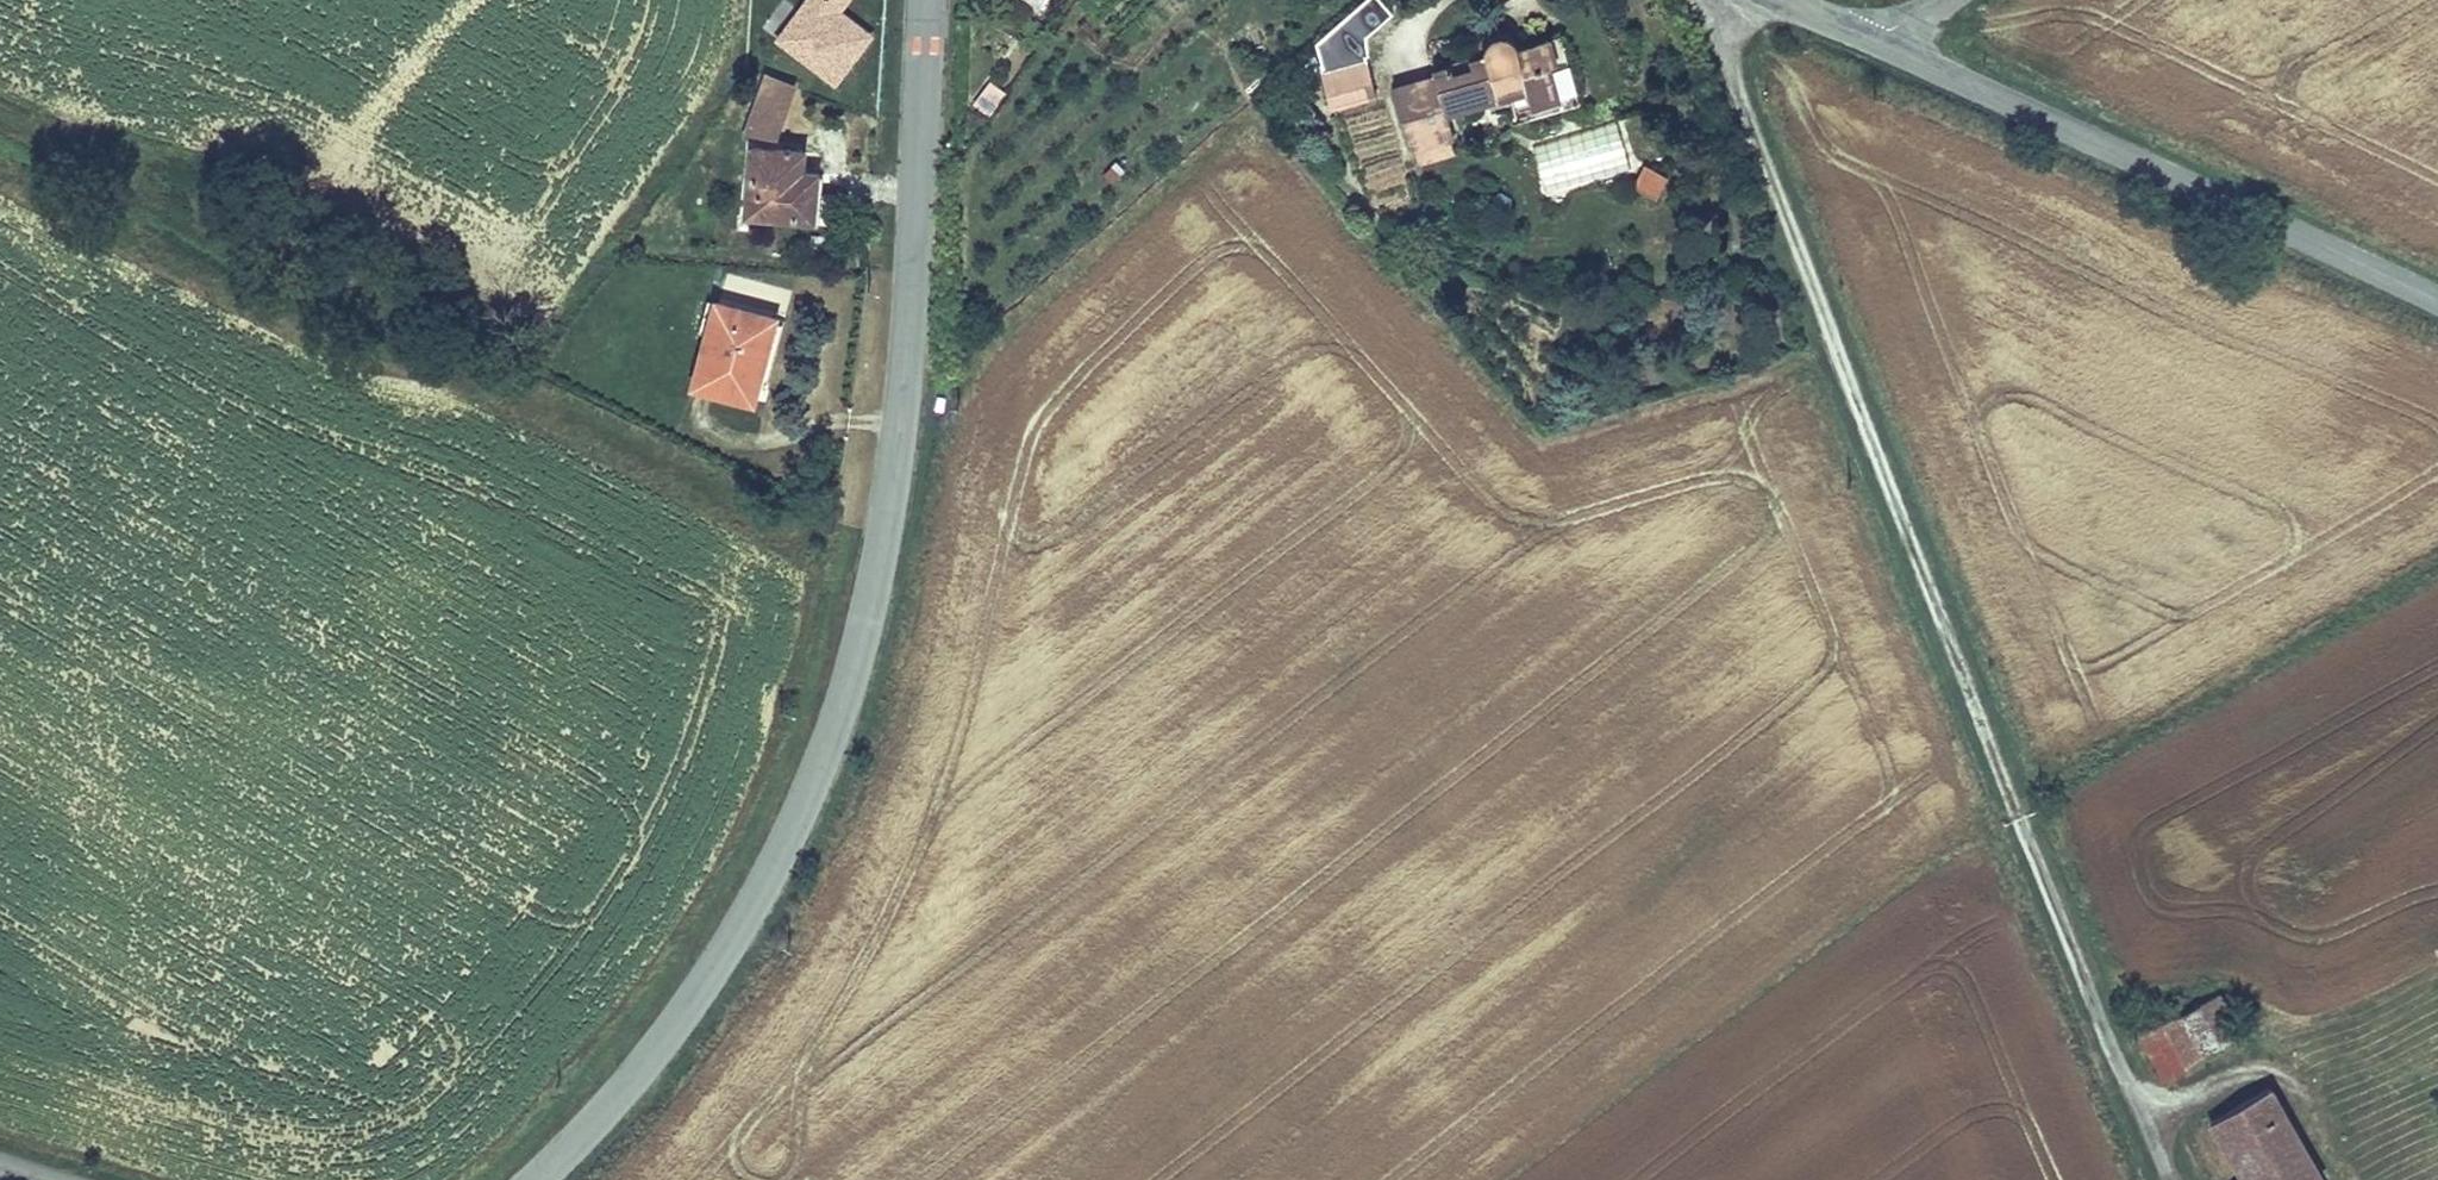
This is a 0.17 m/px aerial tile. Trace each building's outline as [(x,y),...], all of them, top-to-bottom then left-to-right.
[(771,43),(834,90),(874,37),(843,14),(853,0),(803,0),(771,43)] [(1037,13),(1046,0),(1020,0),(1037,13)] [(1457,136),(1449,108),(1510,91),(1516,110),(1561,96),(1550,58),(1559,56),(1552,32),(1524,40),(1522,36),(1520,34),(1516,31),(1513,29),(1509,29),(1504,29),(1499,29),(1494,32),(1490,35),(1486,40),(1485,44),(1485,49),(1432,63),(1434,69),(1393,80),(1410,149),(1414,148),(1452,137),(1457,136)] [(1364,50),(1320,61),(1331,104),(1375,92),(1364,50)] [(797,82),(764,71),(743,129),(776,141),(797,82)] [(988,119),(1005,95),(987,82),(970,106),(988,119)] [(1456,152),(1452,137),(1414,148),(1418,162),(1456,152)] [(748,139),(743,213),(816,218),(820,166),(804,165),(806,143),(748,139)] [(1634,185),(1658,196),(1669,174),(1645,162),(1634,185)] [(754,404),(779,313),(713,294),(687,386),(754,404)] [(2164,1023),(2182,1060),(2240,1030),(2219,991),(2162,1020),(2164,1023)] [(2182,1060),(2164,1023),(2138,1037),(2160,1079),(2186,1066),(2182,1060)] [(2241,1179),(2329,1179),(2273,1083),(2207,1121),(2241,1179)]
